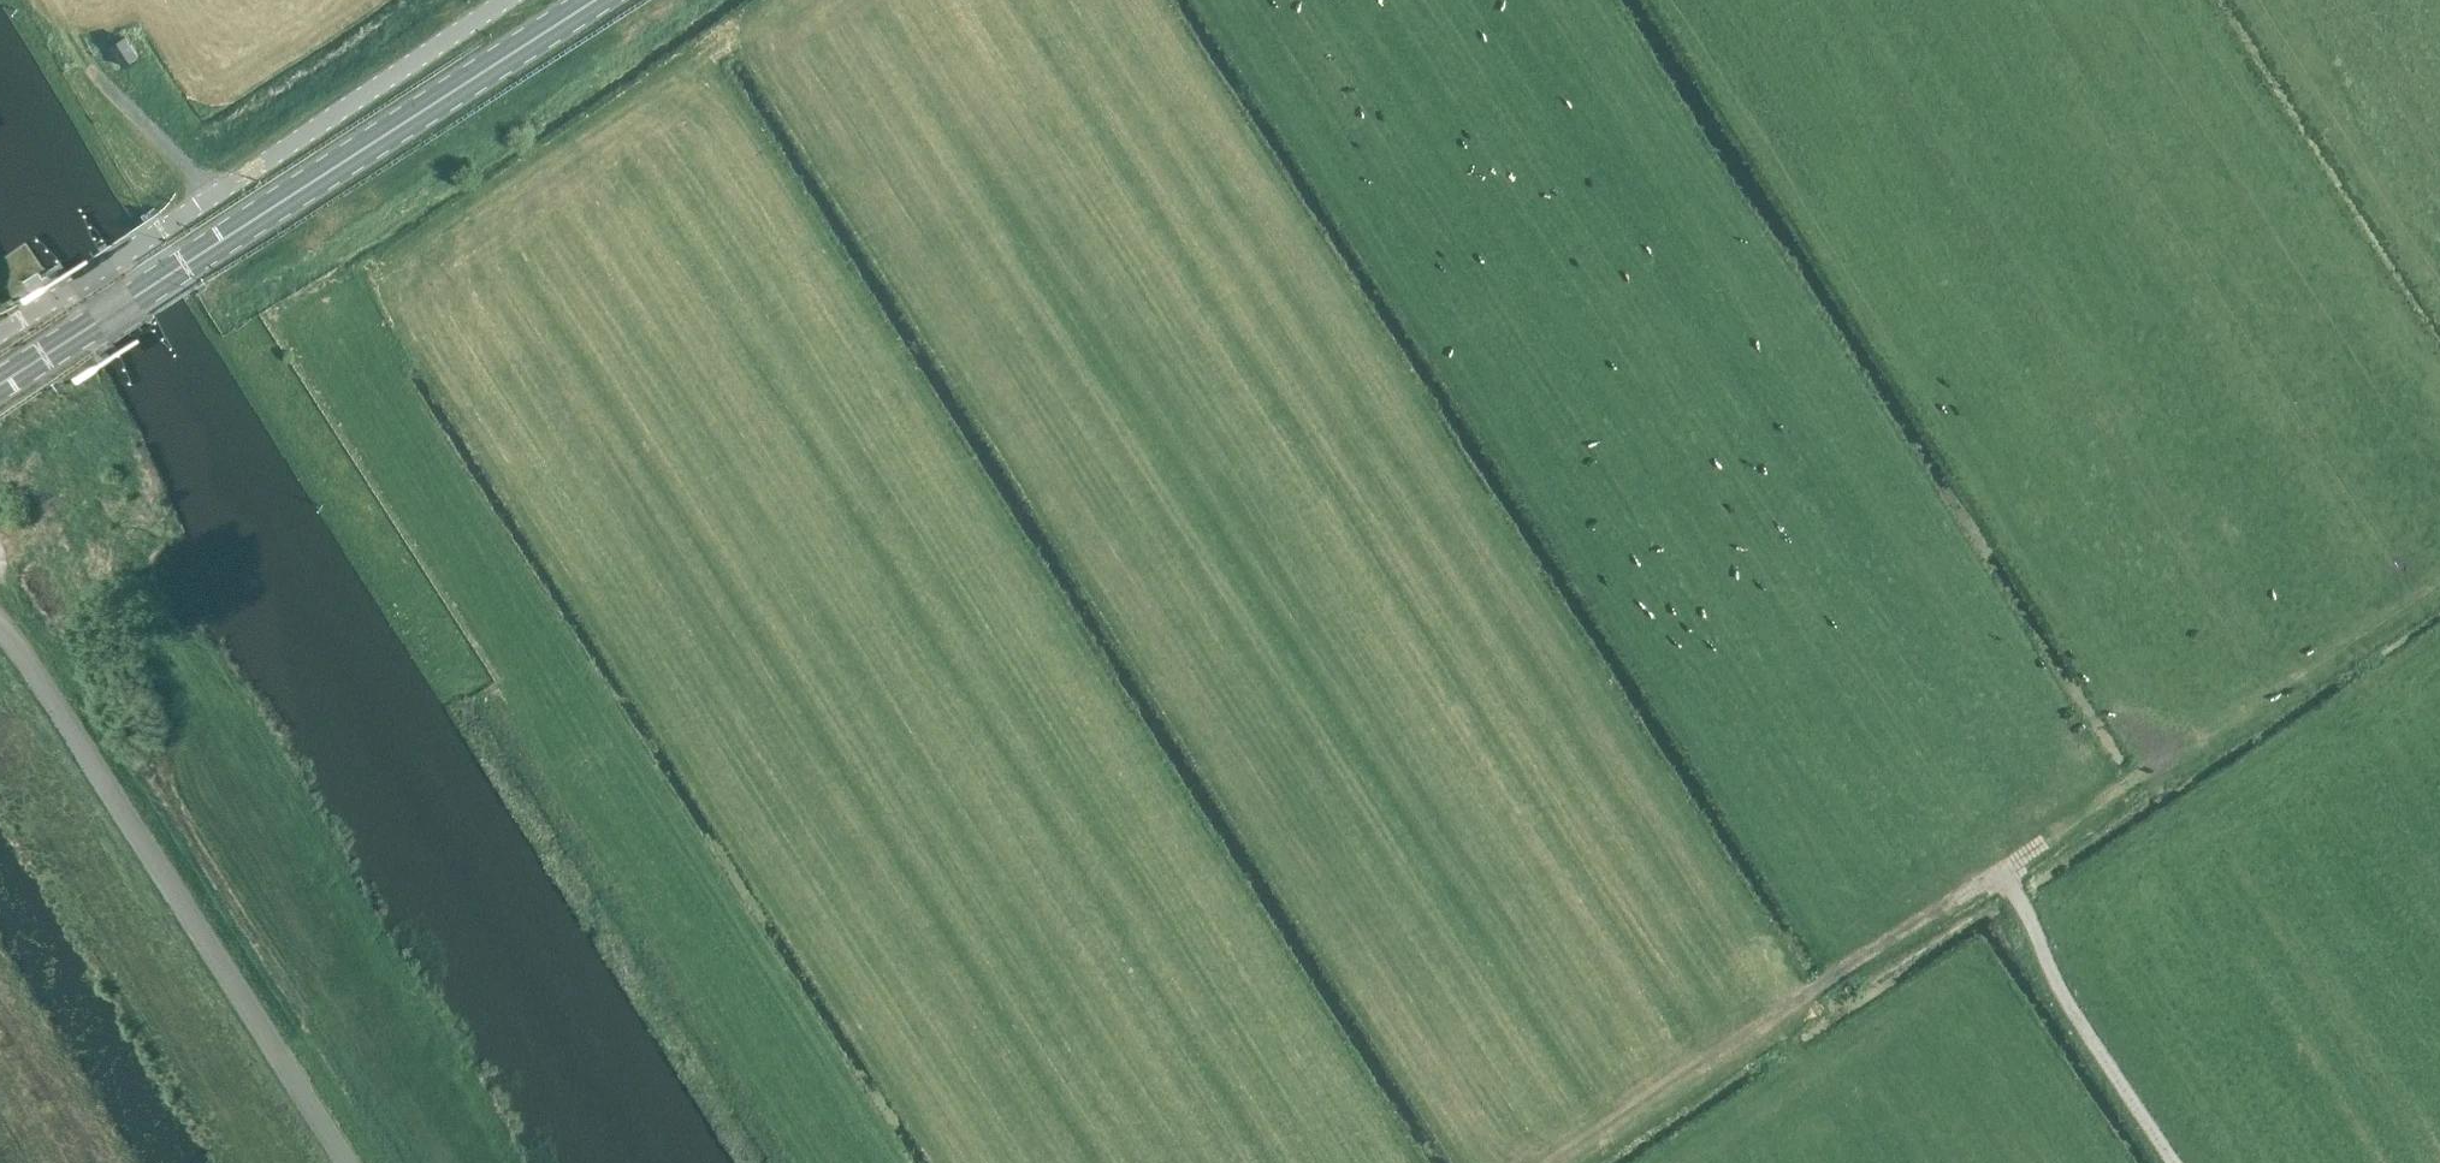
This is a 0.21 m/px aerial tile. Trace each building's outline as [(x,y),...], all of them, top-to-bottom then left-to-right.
[(111,47),(123,67),(137,57),(126,38),(111,47)]
